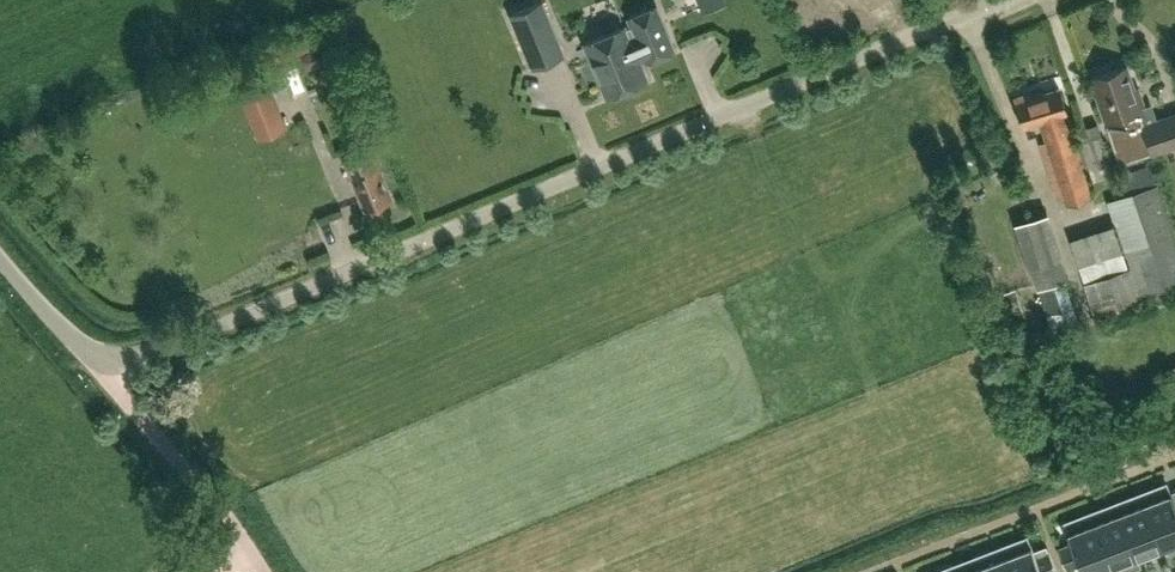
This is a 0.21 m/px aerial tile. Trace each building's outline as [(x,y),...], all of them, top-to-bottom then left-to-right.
[(532,68),(565,54),(542,0),(539,0),(508,13),(532,68)] [(626,23),(584,41),(606,94),(646,77),(638,59),(645,57),(646,59),(673,48),(654,4),(626,16),(630,26),(627,27),(626,23)] [(312,50),(296,55),(302,71),(313,67),(315,59),(312,50)] [(1127,68),(1093,79),(1121,164),(1139,158),(1174,146),(1174,115),(1144,125),(1139,110),(1145,108),(1138,89),(1134,90),(1127,68)] [(287,128),(269,84),(240,96),(257,140),(287,128)] [(1013,100),(1022,127),(1039,121),(1045,141),(1039,143),(1057,198),(1064,196),(1066,203),(1090,195),(1064,113),(1066,113),(1059,90),(1032,99),(1030,95),(1013,100)] [(1114,174),(1098,123),(1077,129),(1094,180),(1114,174)] [(364,209),(391,198),(378,164),(381,164),(375,150),(346,162),(364,209)] [(1120,174),(1126,193),(1107,200),(1140,295),(1174,287),(1174,234),(1159,182),(1156,183),(1150,165),(1120,174)] [(1036,287),(1038,286),(1052,337),(1080,329),(1064,278),(1068,277),(1047,212),(1014,223),(1036,287)] [(1112,225),(1069,238),(1094,316),(1142,301),(1130,267),(1127,268),(1112,225)] [(1164,369),(1174,395),(1174,364),(1164,369)] [(1145,501),(1162,545),(1174,540),(1174,489),(1171,491),(1170,490),(1169,490),(1170,491),(1145,501)] [(1145,501),(1120,511),(1137,555),(1162,545),(1145,501)] [(1093,521),(1113,571),(1123,571),(1141,565),(1137,555),(1120,511),(1093,521)] [(1093,521),(1068,531),(1067,529),(1066,530),(1071,543),(1059,547),(1058,546),(1057,546),(1066,570),(1067,569),(1067,568),(1079,563),(1082,571),(1113,571),(1093,521)] [(1012,571),(1057,571),(1048,550),(1047,550),(1048,552),(1036,556),(1031,543),(1030,544),(1030,545),(1005,555),(1012,571)] [(979,565),(981,571),(1012,571),(1005,555),(979,565)]
